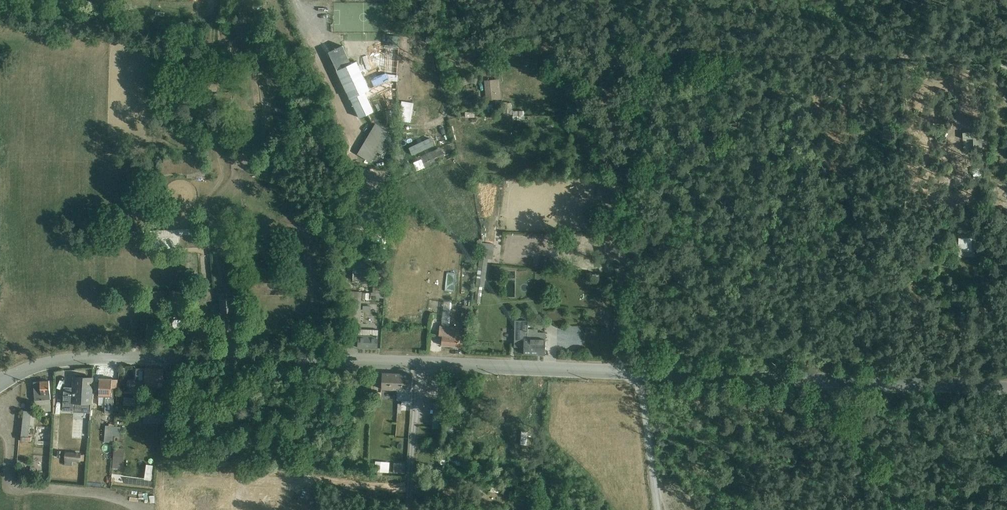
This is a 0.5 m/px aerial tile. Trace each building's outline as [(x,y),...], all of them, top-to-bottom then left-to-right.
[(374,93),(394,83),(391,75),(398,72),(400,50),(401,3),(394,0),(392,0),(386,73),(372,80),(375,86),(372,88),(374,93)] [(504,43),(502,53),(521,55),(522,49),(512,48),(512,43),(504,43)] [(343,45),(329,52),(337,69),(335,71),(341,83),(362,73),(357,61),(351,64),(343,45)] [(364,72),(362,73),(341,83),(348,101),(372,90),(364,72)] [(500,79),(485,80),(487,100),(488,99),(502,99),(500,79)] [(508,99),(502,99),(503,103),(498,103),(498,117),(509,116),(509,112),(513,111),(512,102),(508,103),(508,99)] [(402,101),(398,121),(410,123),(413,102),(402,101)] [(523,110),(513,111),(513,119),(524,119),(523,110)] [(384,141),(390,132),(376,123),(358,153),(371,162),(378,151),(383,154),(389,145),(384,141)] [(944,138),(948,133),(939,127),(936,132),(944,138)] [(973,139),(974,152),(983,152),(982,132),(963,132),(963,139),(973,139)] [(345,147),(350,145),(345,135),(341,136),(345,147)] [(407,146),(410,155),(433,147),(430,139),(407,146)] [(417,170),(445,158),(441,150),(437,152),(436,150),(421,156),(422,159),(413,163),(417,170)] [(157,162),(158,175),(187,174),(187,178),(206,177),(205,160),(197,160),(196,154),(164,156),(164,162),(157,162)] [(403,154),(395,154),(395,164),(403,165),(403,154)] [(981,178),(980,168),(973,169),(974,179),(981,178)] [(209,247),(209,229),(148,230),(148,247),(209,247)] [(975,257),(975,235),(959,234),(958,256),(975,257)] [(354,238),(353,280),(368,280),(368,266),(373,266),(373,260),(368,260),(369,251),(376,251),(377,238),(354,238)] [(482,242),(474,303),(480,303),(483,287),(485,287),(488,258),(493,259),(494,244),(482,242)] [(218,246),(219,255),(227,254),(227,245),(218,246)] [(906,281),(914,281),(914,269),(906,269),(906,281)] [(445,272),(444,290),(454,291),(455,273),(445,272)] [(373,282),(373,292),(384,292),(384,282),(375,282),(373,282)] [(350,291),(348,321),(360,322),(363,292),(350,291)] [(228,297),(227,292),(220,293),(221,312),(228,311),(229,313),(232,312),(233,311),(235,311),(234,296),(228,297)] [(362,303),(361,312),(370,313),(370,304),(362,303)] [(442,345),(466,347),(471,306),(463,305),(460,327),(440,325),(439,335),(443,336),(442,345)] [(524,354),(545,355),(546,331),(528,331),(528,320),(515,320),(514,346),(524,347),(524,354)] [(358,347),(378,348),(378,335),(371,335),(371,332),(365,332),(365,335),(359,334),(358,339),(355,339),(355,343),(358,343),(358,347)] [(151,387),(163,388),(163,369),(145,368),(145,369),(137,368),(137,382),(145,382),(144,388),(150,388),(151,387)] [(397,400),(411,401),(412,374),(383,373),(382,389),(397,390),(397,400)] [(105,413),(113,413),(114,388),(117,388),(118,378),(112,377),(112,379),(100,378),(99,405),(103,405),(103,408),(106,408),(105,413)] [(73,412),(91,412),(93,378),(75,378),(74,387),(64,387),(63,411),(73,411),(73,412)] [(42,412),(51,411),(49,381),(34,382),(36,406),(41,405),(42,412)] [(439,429),(441,402),(435,402),(435,407),(433,407),(432,429),(439,429)] [(144,412),(144,423),(161,423),(161,407),(151,406),(150,412),(144,412)] [(443,416),(456,417),(456,407),(444,406),(443,416)] [(36,411),(24,410),(21,441),(31,441),(31,437),(29,437),(30,425),(34,425),(36,411)] [(457,418),(457,428),(467,429),(467,419),(457,418)] [(114,426),(105,425),(104,442),(113,443),(114,435),(114,426)] [(447,449),(441,449),(440,464),(463,465),(464,459),(447,458),(447,449)] [(82,452),(65,451),(64,465),(72,465),(72,461),(81,462),(82,452)] [(123,451),(114,451),(113,461),(123,462),(123,451)] [(390,462),(375,461),(375,471),(389,472),(390,462)] [(406,463),(394,462),(393,473),(405,473),(406,463)] [(153,465),(147,464),(145,479),(151,480),(153,465)]
